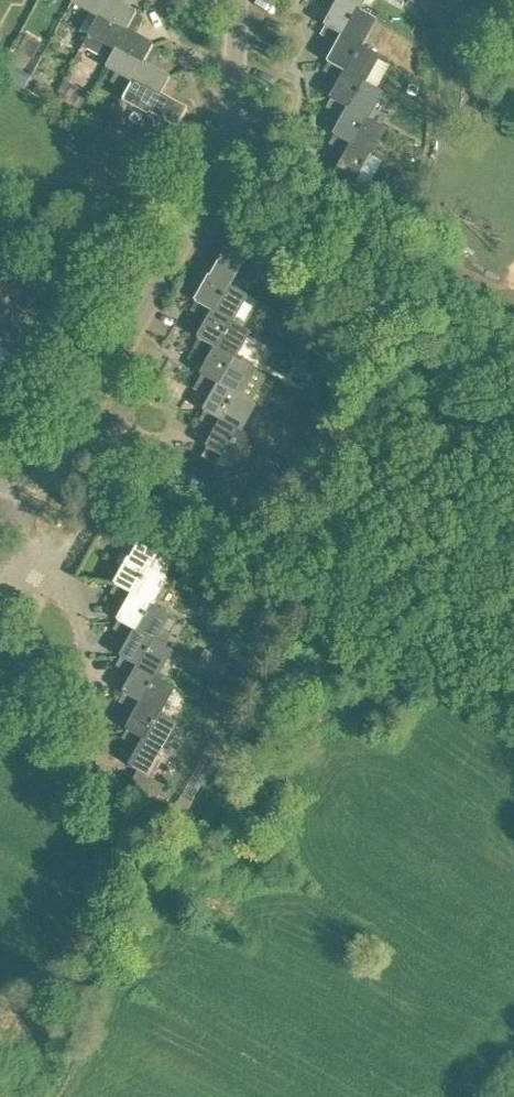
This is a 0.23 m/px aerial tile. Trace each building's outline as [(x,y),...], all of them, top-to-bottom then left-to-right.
[(72,3),(99,18),(127,32),(137,14),(118,4),(121,0),(74,0),(72,3)] [(359,10),(365,0),(341,0),(340,1),(338,0),(320,0),(336,8),(325,28),(343,38),(359,10)] [(346,74),(362,47),(377,20),(359,10),(343,38),(325,28),(321,36),(339,45),(328,64),(346,74)] [(127,32),(99,18),(89,36),(116,50),(144,65),(154,46),(135,36),(145,17),(137,14),(127,32)] [(154,46),(144,65),(116,50),(106,68),(133,83),(161,97),(170,79),(152,69),(162,50),(154,46)] [(349,111),(365,83),(380,56),(362,47),(346,74),(328,64),(324,73),(342,81),(331,101),(349,111)] [(0,71),(0,78),(23,91),(31,77),(4,63),(0,71)] [(161,97),(133,83),(123,100),(177,130),(188,111),(169,101),(179,83),(170,79),(161,97)] [(62,101),(87,110),(95,89),(70,80),(62,101)] [(352,147),(368,120),(383,93),(365,83),(349,111),(331,101),(327,109),(345,118),(334,137),(352,147)] [(352,147),(334,137),(330,146),(348,154),(337,174),(356,184),(386,129),(368,120),(352,147)] [(214,314),(230,286),(245,260),(226,249),(216,267),(208,261),(198,280),(207,283),(196,303),(214,314)] [(8,280),(0,276),(0,295),(8,280)] [(217,350),(233,323),(247,296),(230,286),(214,314),(196,303),(191,312),(209,321),(198,340),(217,350)] [(17,309),(0,299),(0,323),(6,327),(17,309)] [(0,323),(0,369),(5,361),(17,368),(13,376),(25,383),(39,358),(28,351),(33,341),(15,331),(25,312),(17,309),(6,327),(0,323)] [(219,387),(235,359),(250,333),(233,323),(217,350),(198,340),(194,349),(212,358),(201,376),(219,387)] [(308,338),(296,332),(288,346),(300,352),(308,338)] [(222,423),(238,396),(253,369),(235,359),(219,387),(201,376),(197,385),(215,394),(204,413),(222,423)] [(312,371),(297,363),(290,376),(294,378),(293,381),(301,386),(302,383),(305,384),(312,371)] [(225,459),(241,432),(256,406),(238,396),(222,423),(204,413),(200,421),(218,430),(207,449),(225,459)] [(241,432),(225,459),(207,449),(202,457),(218,466),(200,498),(229,515),(252,475),(256,477),(272,449),(241,432)] [(133,596),(149,569),(164,542),(145,532),(136,549),(127,545),(117,563),(125,567),(115,586),(133,596)] [(136,632),(152,605),(167,579),(149,569),(133,596),(115,586),(110,594),(129,603),(118,622),(136,632)] [(139,668),(155,641),(162,628),(170,615),(152,605),(136,632),(118,622),(114,630),(132,639),(121,658),(121,659),(139,668)] [(207,632),(219,633),(220,621),(208,620),(207,632)] [(173,635),(162,628),(155,641),(139,668),(121,659),(116,667),(134,676),(124,695),(142,705),(158,678),(173,651),(166,647),(173,635)] [(230,665),(199,648),(192,662),(223,678),(230,665)] [(145,741),(161,714),(175,688),(158,678),(142,705),(124,695),(120,703),(138,711),(127,731),(145,741)] [(145,741),(127,731),(122,740),(140,748),(130,768),(148,778),(178,724),(161,714),(145,741)]
